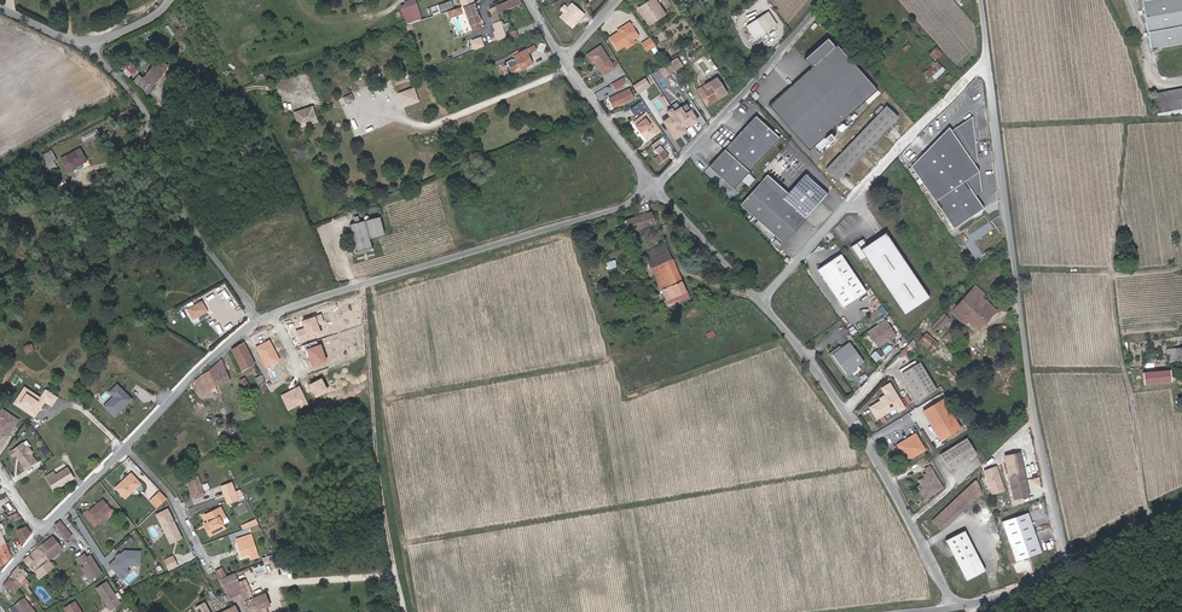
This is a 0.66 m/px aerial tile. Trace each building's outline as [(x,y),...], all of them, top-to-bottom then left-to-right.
[(423,18),(417,0),(409,0),(400,3),(406,23),(423,18)] [(501,13),(523,2),(522,0),(510,0),(498,6),(499,10),(501,13)] [(1138,8),(1143,7),(1151,50),(1181,44),(1181,0),(1137,0),(1138,8)] [(474,28),(484,24),(476,2),(474,3),(465,6),(465,7),(473,28),(474,28)] [(664,14),(657,3),(650,7),(647,2),(638,8),(649,24),(664,14)] [(583,14),(571,3),(567,8),(564,13),(560,17),(572,27),(583,14)] [(452,6),(446,8),(442,10),(443,12),(457,7),(456,4),(452,6)] [(499,10),(498,6),(492,9),(495,15),(499,14),(501,13),(499,10)] [(449,12),(451,18),(464,14),(462,8),(449,12)] [(777,24),(769,12),(765,14),(773,27),(777,24)] [(758,37),(773,27),(765,14),(750,24),(758,37)] [(841,22),(835,14),(831,16),(837,24),(841,22)] [(503,36),(509,33),(504,20),(499,22),(501,28),(500,29),(503,36)] [(638,36),(629,22),(625,24),(627,26),(618,32),(609,37),(617,50),(624,45),(634,39),(638,36)] [(758,37),(750,24),(746,27),(754,39),(758,37)] [(520,30),(511,34),(511,36),(513,41),(523,36),(520,30)] [(474,49),(485,46),(482,36),(471,39),(474,49)] [(655,45),(650,38),(641,43),(647,51),(655,45)] [(636,42),(634,39),(624,45),(626,48),(636,42)] [(842,121),(877,90),(836,45),(834,47),(827,39),(804,59),(811,67),(769,105),(809,150),(814,145),(819,151),(833,138),(846,126),(845,125),(842,121)] [(614,68),(600,46),(586,55),(592,64),(594,62),(603,75),(614,68)] [(534,65),(529,57),(536,52),(533,48),(516,59),(520,65),(512,70),(516,77),(534,65)] [(935,60),(941,54),(935,48),(929,53),(933,58),(935,60)] [(694,57),(690,50),(686,52),(690,59),(694,57)] [(121,64),(131,75),(140,67),(130,57),(121,64)] [(159,63),(165,68),(169,65),(162,59),(159,63)] [(932,82),(944,70),(937,62),(925,73),(932,82)] [(168,70),(159,63),(144,80),(140,77),(135,83),(148,94),(168,70)] [(659,69),(664,77),(672,71),(667,63),(659,69)] [(651,74),(656,81),(664,76),(659,69),(651,74)] [(616,89),(627,82),(623,76),(612,83),(616,89)] [(697,90),(707,105),(726,93),(717,78),(697,90)] [(645,88),(640,81),(633,85),(637,93),(645,88)] [(398,92),(404,107),(420,101),(415,86),(398,92)] [(1153,93),(1157,113),(1181,108),(1181,88),(1153,93)] [(633,98),(629,89),(609,98),(613,107),(633,98)] [(845,125),(880,93),(877,90),(842,121),(845,125)] [(648,111),(641,101),(638,104),(642,110),(645,114),(646,113),(648,111)] [(638,104),(630,109),(635,115),(642,110),(638,104)] [(697,121),(686,104),(674,111),(685,128),(690,125),(689,124),(693,122),(694,123),(697,121)] [(838,180),(898,117),(886,105),(826,168),(838,180)] [(295,109),(298,126),(318,123),(315,106),(295,109)] [(682,134),(687,131),(685,128),(674,111),(672,108),(667,111),(668,114),(670,117),(663,121),(674,139),(680,135),(678,133),(680,132),(682,134)] [(659,130),(646,113),(645,114),(642,116),(656,133),(659,130)] [(642,116),(642,115),(633,122),(646,140),(656,133),(642,116)] [(755,116),(724,149),(749,171),(779,138),(755,116)] [(981,192),(979,171),(974,164),(971,160),(977,155),(972,116),(951,131),(949,127),(911,166),(919,178),(916,180),(919,185),(922,183),(953,229),(983,208),(975,196),(981,192)] [(668,157),(659,145),(662,143),(658,139),(651,145),(657,154),(653,157),(658,163),(662,160),(663,161),(668,157)] [(66,154),(69,160),(78,153),(76,149),(66,154)] [(724,149),(709,166),(733,188),(749,171),(724,149)] [(86,160),(82,150),(78,153),(69,160),(72,167),(86,160)] [(53,152),(45,156),(50,168),(56,165),(54,161),(57,159),(53,152)] [(810,170),(805,164),(795,173),(800,179),(805,175),(824,196),(830,191),(810,170)] [(832,189),(812,168),(810,170),(830,191),(832,189)] [(748,172),(742,179),(749,185),(755,179),(748,172)] [(806,219),(782,198),(787,193),(767,174),(740,204),(758,221),(755,223),(771,240),(772,239),(775,236),(784,243),(806,219)] [(652,211),(630,221),(635,232),(657,221),(652,211)] [(360,252),(375,247),(372,239),(387,234),(381,216),(362,222),(357,224),(352,225),(360,252)] [(631,234),(635,232),(630,221),(626,223),(631,234)] [(851,246),(860,260),(865,257),(904,314),(928,297),(885,232),(866,245),(862,239),(851,246)] [(655,270),(667,297),(688,287),(666,241),(646,251),(652,264),(650,265),(651,268),(650,268),(651,272),(655,270)] [(865,291),(840,254),(817,269),(843,307),(865,291)] [(984,295),(975,287),(972,289),(981,298),(984,295)] [(981,298),(972,289),(957,306),(951,312),(961,321),(970,312),(983,324),(995,310),(981,298)] [(203,300),(187,307),(192,319),(209,312),(203,300)] [(957,306),(953,303),(947,308),(951,312),(957,306)] [(983,324),(970,312),(961,321),(965,325),(969,321),(978,329),(983,324)] [(936,332),(948,319),(944,314),(932,327),(936,332)] [(895,335),(885,320),(868,331),(878,346),(886,341),(886,340),(891,336),(892,337),(895,335)] [(903,337),(897,328),(895,330),(900,338),(903,337)] [(954,345),(960,339),(955,334),(952,336),(949,333),(945,337),(954,345)] [(931,343),(934,340),(928,335),(925,339),(923,337),(919,341),(930,351),(934,347),(931,343)] [(245,342),(233,348),(243,367),(255,361),(245,342)] [(855,368),(864,362),(849,342),(841,348),(832,354),(846,374),(855,368)] [(832,354),(841,348),(840,347),(829,354),(845,377),(856,369),(855,368),(846,374),(832,354)] [(880,347),(871,355),(876,361),(885,354),(880,347)] [(1177,359),(1176,349),(1168,350),(1169,360),(1177,359)] [(211,371),(216,384),(231,378),(222,359),(213,363),(209,367),(211,371)] [(935,389),(919,362),(901,373),(917,400),(935,389)] [(1173,380),(1171,368),(1144,371),(1145,384),(1173,380)] [(200,391),(216,384),(211,371),(200,375),(196,380),(200,391)] [(266,380),(261,382),(265,390),(270,388),(266,380)] [(905,408),(890,383),(882,388),(886,394),(883,396),(884,398),(881,400),(873,405),(880,417),(894,408),(897,412),(905,408)] [(118,384),(111,392),(115,396),(117,398),(108,408),(115,415),(121,409),(123,409),(130,402),(122,394),(125,391),(118,384)] [(13,403),(36,417),(45,401),(52,406),(59,396),(45,388),(41,395),(24,385),(13,403)] [(133,399),(125,391),(122,394),(130,402),(133,399)] [(904,398),(909,404),(912,401),(907,395),(904,398)] [(105,406),(108,408),(117,398),(115,396),(105,406)] [(960,428),(942,399),(927,409),(944,437),(960,428)] [(880,417),(873,405),(869,407),(877,419),(880,417)] [(11,433),(9,432),(19,417),(2,407),(0,410),(0,414),(4,417),(0,423),(0,431),(1,431),(0,432),(0,449),(11,433)] [(944,437),(927,409),(923,411),(940,440),(944,437)] [(91,413),(85,416),(89,423),(95,419),(91,413)] [(935,450),(922,429),(920,431),(932,451),(935,450)] [(924,449),(915,434),(899,443),(902,449),(904,449),(906,452),(906,454),(909,459),(924,449)] [(949,469),(975,453),(966,439),(940,454),(949,469)] [(24,442),(11,451),(14,455),(17,453),(24,463),(23,464),(26,468),(37,460),(32,453),(32,450),(29,446),(26,445),(24,442)] [(902,449),(899,443),(897,445),(907,460),(909,459),(906,454),(906,452),(904,449),(902,449)] [(1029,496),(1019,453),(1004,456),(1013,499),(1029,496)] [(1004,490),(996,466),(990,468),(990,470),(985,472),(992,494),(1004,490)] [(52,470),(45,475),(53,488),(75,475),(70,467),(62,472),(61,470),(54,474),(52,470)] [(942,488),(929,467),(925,470),(927,473),(928,474),(924,476),(918,480),(921,484),(924,490),(921,492),(925,498),(942,488)] [(139,482),(131,473),(116,486),(125,496),(139,482)] [(196,473),(185,477),(191,496),(202,492),(196,473)] [(941,530),(981,493),(976,479),(932,521),(941,530)] [(231,482),(220,486),(223,494),(233,491),(231,482)] [(160,491),(152,498),(159,506),(167,499),(160,491)] [(236,499),(233,491),(223,494),(226,502),(236,499)] [(93,524),(97,521),(95,518),(109,507),(102,498),(87,509),(87,508),(83,511),(93,524)] [(156,508),(159,506),(152,498),(150,500),(156,508)] [(202,521),(211,530),(216,523),(219,521),(217,517),(222,515),(217,505),(202,512),(205,519),(202,521)] [(113,512),(109,507),(95,518),(97,521),(98,523),(113,512)] [(167,510),(156,515),(161,526),(163,525),(170,538),(178,534),(178,533),(167,510)] [(1041,552),(1028,513),(1002,521),(1015,561),(1041,552)] [(53,524),(56,529),(61,524),(58,520),(53,524)] [(211,530),(202,521),(201,521),(207,533),(211,531),(211,530)] [(216,523),(211,530),(211,531),(221,526),(219,521),(216,523)] [(68,534),(61,524),(56,529),(62,538),(68,534)] [(23,525),(16,528),(21,537),(28,534),(23,525)] [(163,525),(161,526),(169,543),(180,538),(178,534),(170,538),(163,525)] [(985,571),(964,530),(945,540),(966,580),(985,571)] [(2,559),(2,560),(9,554),(0,532),(0,560),(2,559)] [(248,533),(239,535),(242,541),(235,543),(239,555),(245,553),(247,558),(255,556),(248,533)] [(45,538),(39,544),(48,557),(61,546),(51,534),(45,538)] [(39,544),(23,555),(37,576),(53,565),(48,557),(39,544)] [(129,562),(139,563),(140,549),(124,548),(119,552),(116,554),(108,562),(117,572),(129,562)] [(83,550),(76,555),(78,559),(81,557),(84,562),(82,564),(89,576),(100,569),(89,552),(86,554),(83,550)] [(279,555),(271,558),(274,565),(282,562),(279,555)] [(175,563),(173,558),(164,562),(167,567),(175,563)] [(274,565),(271,558),(266,560),(269,567),(274,565)] [(12,571),(17,575),(23,568),(17,563),(11,570),(12,571)] [(220,566),(212,570),(216,578),(224,575),(220,566)] [(23,568),(17,575),(20,578),(26,571),(23,568)] [(12,571),(11,570),(11,571),(3,581),(14,589),(21,580),(20,578),(17,575),(12,571)] [(264,605),(259,593),(252,596),(245,581),(243,578),(235,582),(231,575),(230,572),(215,579),(221,590),(222,590),(237,583),(240,590),(249,611),(253,609),(254,611),(267,611),(264,605)] [(95,585),(109,606),(119,599),(105,578),(95,585)] [(237,583),(222,590),(226,597),(240,590),(237,583)] [(259,593),(264,605),(266,604),(269,603),(263,591),(259,593)] [(6,603),(12,611),(17,609),(19,611),(32,611),(21,594),(6,603)] [(63,605),(66,611),(81,611),(74,599),(63,605)] [(203,600),(194,605),(198,611),(210,611),(203,600)]
